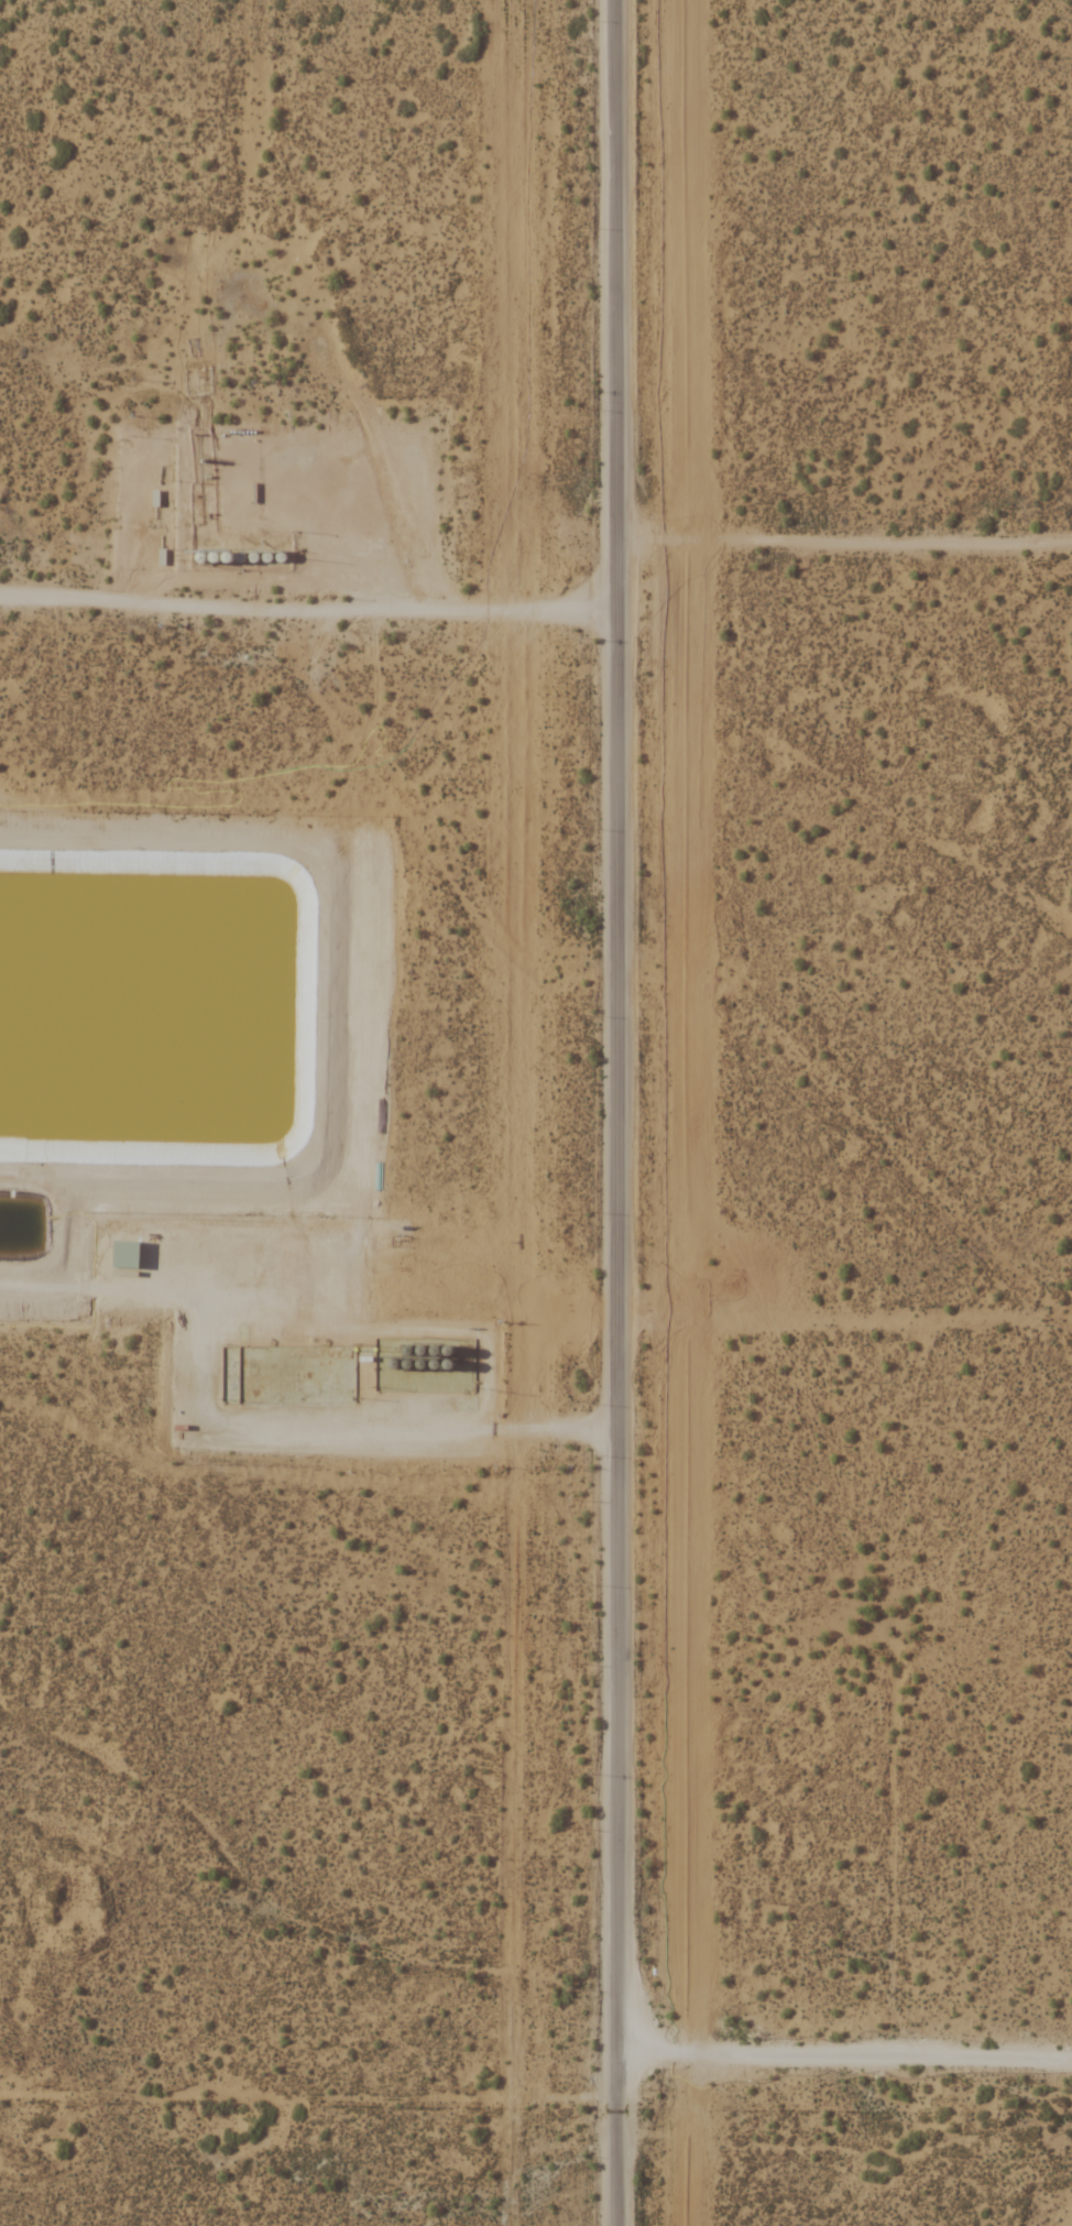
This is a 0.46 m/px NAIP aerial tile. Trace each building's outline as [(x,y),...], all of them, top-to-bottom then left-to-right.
[(408,1358),(407,1358),(405,1358),(403,1357),(402,1356),(401,1354),(400,1353),(401,1351),(402,1349),(403,1347),(405,1346),(406,1346),(408,1346),(411,1347),(412,1350),(412,1352),(412,1353),(412,1355),(411,1357),(408,1358)] [(437,1357),(435,1358),(433,1358),(431,1357),(429,1356),(428,1354),(428,1352),(428,1350),(429,1349),(431,1347),(433,1346),(435,1346),(437,1346),(438,1347),(439,1349),(440,1351),(440,1353),(440,1355),(439,1356),(437,1357)] [(450,1358),(449,1358),(447,1358),(445,1357),(444,1356),(442,1355),(441,1353),(442,1351),(442,1349),(445,1347),(447,1346),(448,1346),(450,1347),(452,1349),(453,1350),(453,1352),(453,1353),(453,1355),(452,1357),(450,1358)] [(423,1358),(420,1360),(418,1360),(416,1358),(415,1357),(414,1355),(414,1353),(414,1351),(415,1350),(416,1347),(418,1347),(420,1347),(422,1347),(424,1349),(425,1350),(426,1352),(426,1354),(425,1356),(424,1357),(423,1358)] [(395,1372),(394,1373),(392,1373),(390,1372),(389,1371),(387,1368),(386,1366),(387,1364),(389,1363),(390,1361),(392,1361),(393,1360),(395,1361),(397,1362),(398,1363),(398,1365),(400,1367),(398,1370),(397,1371),(395,1372)] [(408,1373),(407,1373),(405,1373),(403,1372),(402,1371),(401,1368),(400,1367),(401,1365),(402,1363),(403,1362),(405,1361),(407,1361),(408,1361),(411,1362),(412,1364),(413,1365),(413,1367),(412,1370),(411,1372),(408,1373)] [(423,1373),(420,1374),(418,1374),(416,1373),(415,1372),(414,1370),(414,1367),(414,1365),(415,1364),(416,1362),(418,1362),(420,1361),(423,1362),(424,1363),(425,1364),(426,1366),(426,1368),(425,1370),(424,1372),(423,1373)] [(437,1372),(435,1373),(433,1373),(431,1372),(429,1371),(428,1368),(428,1366),(428,1364),(429,1363),(431,1361),(433,1361),(435,1361),(437,1361),(438,1362),(440,1363),(440,1365),(440,1367),(440,1370),(439,1371),(437,1372)] [(450,1373),(449,1373),(447,1373),(445,1372),(444,1371),(442,1370),(441,1367),(442,1365),(444,1363),(445,1362),(447,1361),(449,1361),(450,1362),(452,1362),(453,1364),(455,1366),(455,1367),(453,1370),(452,1372),(450,1373)]
